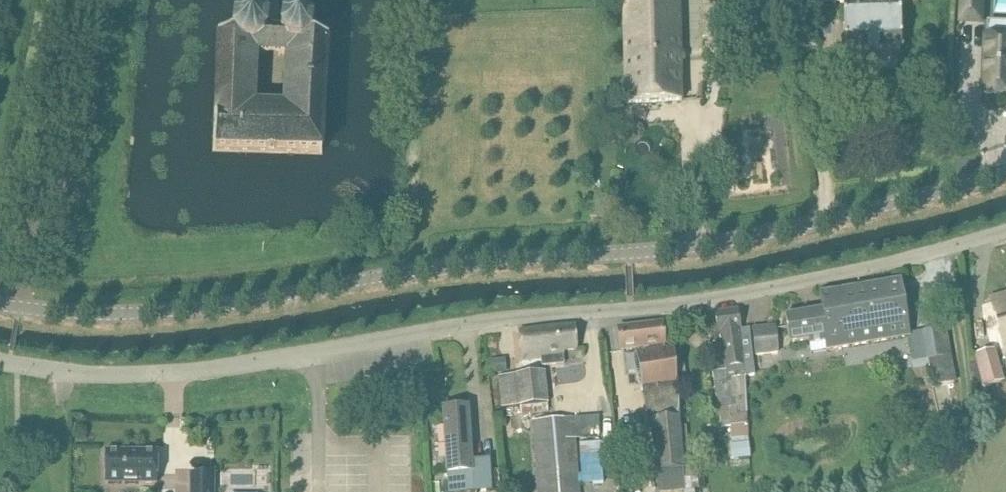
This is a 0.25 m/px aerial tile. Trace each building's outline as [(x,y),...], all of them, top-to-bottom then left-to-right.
[(625,84),(626,104),(681,102),(681,82),(679,0),(623,0),(625,84)] [(815,4),(815,5),(816,5),(843,4),(844,28),(844,52),(901,50),(899,2),(918,1),(918,0),(815,0),(815,4)] [(959,25),(985,26),(986,0),(960,0),(959,25)] [(267,41),(267,33),(267,30),(264,23),(258,19),(252,17),(245,18),(239,21),(235,26),(233,35),(230,35),(230,39),(218,38),(214,150),(322,152),(328,43),(315,42),(316,39),(312,39),(313,35),(311,28),(306,22),(300,19),(293,19),(287,22),(282,27),(279,33),(279,41),(278,41),(278,49),(279,49),(279,60),(285,60),(284,110),(256,109),(257,59),(267,60),(267,49),(269,49),(269,41),(267,41)] [(981,97),(1005,97),(1005,35),(988,35),(983,35),(981,97)] [(721,40),(708,41),(709,69),(723,68),(721,40)] [(274,41),(269,41),(269,49),(278,49),(278,41),(274,41)] [(438,65),(430,65),(430,74),(439,73),(438,65)] [(592,198),(592,203),(595,207),(600,207),(604,204),(604,199),(601,195),(596,195),(592,198)] [(908,337),(902,301),(899,281),(820,295),(823,310),(785,317),(789,337),(790,345),(809,342),(810,352),(908,337)] [(1005,348),(1005,297),(991,301),(1005,348)] [(724,367),(712,369),(716,407),(718,407),(722,427),(730,426),(731,436),(733,445),(733,450),(738,449),(739,460),(740,466),(750,464),(749,458),(751,457),(750,448),(747,434),(744,376),(755,375),(752,348),(749,328),(740,329),(737,309),(715,313),(718,331),(716,332),(713,334),(716,346),(718,348),(722,347),(724,367)] [(661,323),(619,328),(622,350),(643,348),(644,352),(636,353),(646,420),(651,420),(656,472),(657,471),(659,491),(662,491),(684,490),(682,470),(684,470),(679,418),(678,408),(676,367),(674,347),(664,349),(664,345),(665,345),(662,323),(661,323)] [(578,350),(578,345),(576,325),(519,331),(521,351),(522,361),(540,359),(540,366),(563,364),(562,351),(578,350)] [(753,328),(756,356),(764,355),(764,359),(770,358),(770,354),(778,353),(774,325),(753,328)] [(940,329),(908,335),(913,361),(927,359),(929,367),(932,366),(936,387),(941,386),(957,382),(946,330),(940,331),(940,329)] [(993,353),(975,358),(975,356),(969,357),(973,396),(980,395),(987,393),(986,389),(1002,384),(993,353)] [(506,357),(490,359),(491,374),(507,373),(506,357)] [(521,415),(549,412),(545,371),(497,376),(501,408),(519,407),(521,415)] [(678,408),(679,418),(684,470),(682,470),(684,490),(684,491),(695,491),(694,489),(705,488),(703,466),(690,467),(685,407),(678,408)] [(467,408),(444,409),(449,491),(482,491),(491,491),(489,460),(470,461),(467,408)] [(574,417),(531,421),(537,491),(580,491),(580,488),(583,488),(583,485),(604,483),(602,455),(604,455),(604,462),(616,461),(614,440),(602,441),(602,442),(579,444),(580,457),(581,474),(579,475),(576,438),(601,436),(599,415),(574,417)] [(639,437),(615,439),(617,462),(636,461),(640,457),(639,437)] [(105,451),(105,484),(157,484),(158,452),(105,451)] [(215,482),(190,482),(190,491),(215,491),(215,482)]
